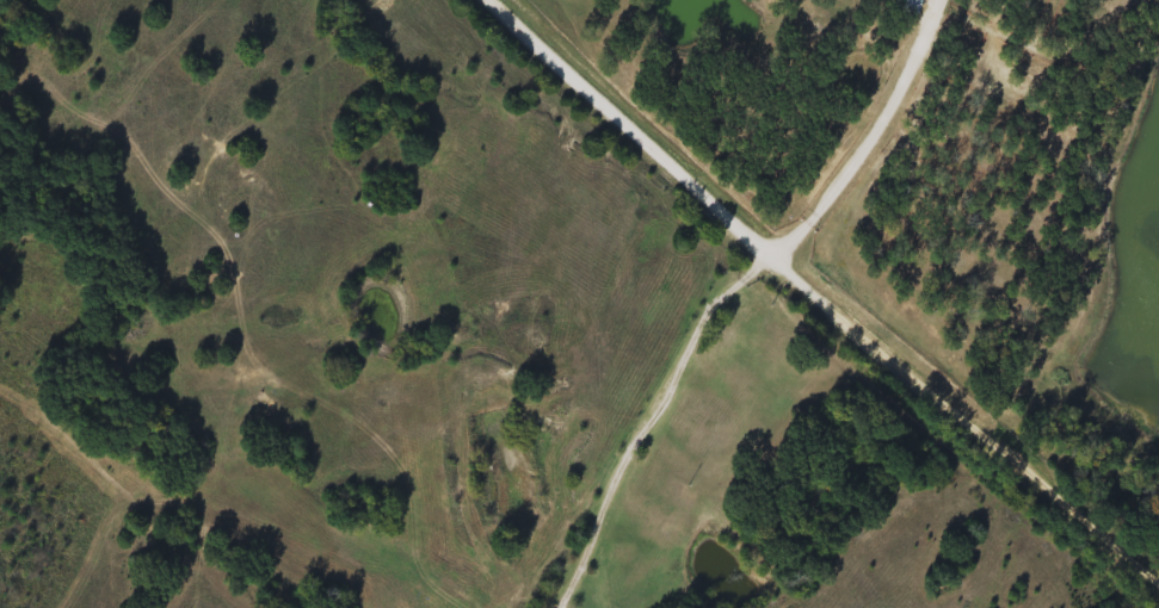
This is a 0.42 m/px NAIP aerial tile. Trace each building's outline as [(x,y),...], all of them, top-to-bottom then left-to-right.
[(916,12),(881,0),(919,0),(916,12)]
